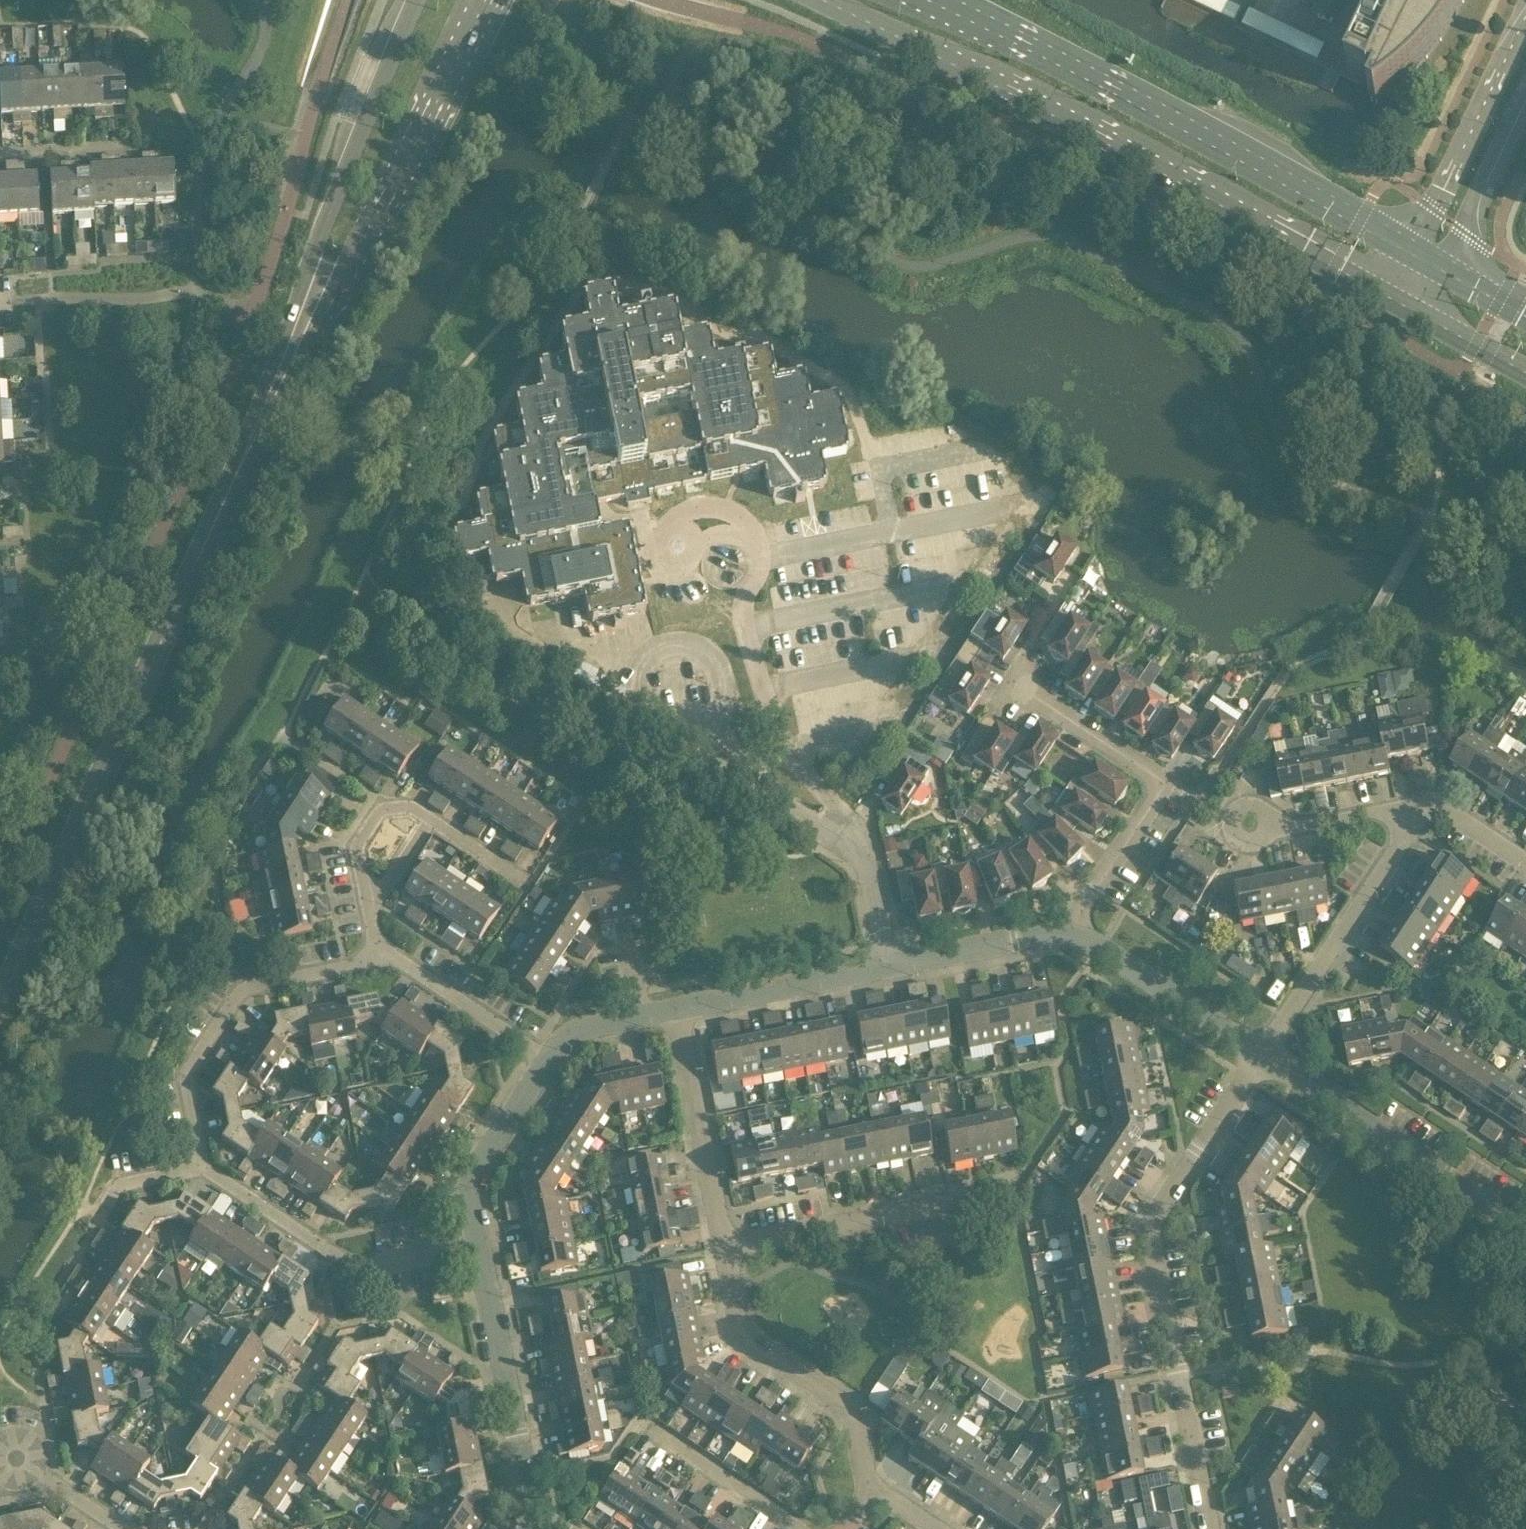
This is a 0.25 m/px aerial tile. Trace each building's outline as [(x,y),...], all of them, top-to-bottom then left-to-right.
[(1241,9),(1223,0),(1186,0),(1235,23),(1241,9)] [(1348,77),(1370,88),(1372,85),(1376,87),(1370,100),(1377,103),(1385,98),(1390,94),(1402,84),(1410,78),(1418,70),(1422,65),(1428,58),(1433,52),(1449,30),(1463,7),(1466,0),(1384,0),(1348,77)] [(1249,9),(1241,26),(1317,62),(1325,45),(1249,9)] [(53,38),(63,37),(63,26),(52,27),(53,38)] [(23,39),(22,29),(11,30),(12,40),(23,39)] [(105,42),(104,32),(93,33),(94,43),(105,42)] [(64,48),(63,37),(53,38),(53,48),(64,48)] [(23,50),(23,39),(12,40),(12,50),(23,50)] [(105,53),(105,42),(94,43),(94,54),(105,53)] [(101,71),(104,119),(113,119),(112,108),(124,108),(122,70),(101,71)] [(80,72),(83,110),(94,109),(95,120),(104,119),(101,71),(80,72)] [(60,73),(63,122),(72,121),(71,111),(83,110),(80,72),(60,73)] [(40,75),(42,113),(54,112),(54,122),(63,122),(60,73),(40,75)] [(31,114),(42,113),(40,75),(19,76),(22,124),(31,124),(31,114)] [(0,115),(13,115),(13,125),(22,124),(19,76),(0,77),(0,108),(0,115)] [(113,119),(104,120),(105,132),(113,132),(113,119)] [(64,122),(63,122),(54,122),(55,133),(64,132),(64,122)] [(134,205),(154,204),(151,154),(142,155),(143,166),(131,166),(134,205)] [(161,165),(160,154),(151,154),(154,204),(175,203),(173,164),(161,165)] [(93,207),(94,207),(113,206),(110,157),(101,158),(102,168),(90,169),(90,174),(91,174),(93,207)] [(113,206),(134,205),(131,166),(120,167),(119,157),(110,157),(113,206)] [(18,216),(15,162),(6,163),(7,178),(0,179),(0,217),(18,216)] [(24,162),(15,162),(18,216),(19,228),(42,227),(41,215),(39,215),(37,177),(25,178),(24,162)] [(95,213),(94,207),(93,207),(91,174),(90,174),(79,175),(78,164),(70,165),(72,214),(95,213)] [(72,214),(70,165),(61,165),(62,176),(49,176),(51,215),(72,214)] [(188,234),(178,234),(179,247),(188,246),(188,234)] [(146,255),(157,254),(156,243),(146,244),(146,255)] [(168,254),(168,253),(167,243),(156,243),(157,254),(168,254)] [(126,245),(116,246),(116,256),(127,256),(126,245)] [(106,257),(116,256),(116,246),(105,247),(106,257)] [(75,259),(75,269),(87,269),(86,258),(75,259)] [(75,269),(75,259),(65,259),(66,270),(75,269)] [(20,262),(12,262),(13,271),(21,270),(20,262)] [(648,494),(705,483),(704,479),(710,478),(710,481),(738,475),(739,476),(763,471),(768,496),(772,495),(773,499),(793,495),(795,504),(805,502),(803,493),(823,488),(823,485),(826,484),(821,460),(846,455),(845,451),(849,450),(838,399),(835,400),(834,397),(813,401),(812,398),(809,399),(804,377),(801,378),(800,374),(779,378),(778,375),(775,376),(771,354),(767,355),(766,352),(746,356),(744,346),(734,348),(736,358),(716,362),(716,359),(713,359),(708,337),(705,338),(704,335),(683,339),(682,336),(679,336),(675,315),(671,315),(670,312),(650,316),(648,307),(638,309),(640,318),(620,322),(620,319),(617,320),(612,298),(609,299),(608,295),(586,300),(586,303),(583,304),(587,326),(584,326),(585,329),(563,334),(564,337),(560,338),(565,363),(540,368),(541,371),(538,372),(543,397),(518,401),(519,405),(515,406),(520,430),(495,435),(496,439),(492,440),(503,493),(478,498),(479,501),(476,502),(481,526),(456,531),(457,535),(453,536),(458,558),(461,557),(462,561),(487,556),(492,581),(495,580),(496,584),(521,579),(526,603),(529,603),(530,606),(583,595),(589,627),(593,627),(592,623),(612,619),(614,628),(624,626),(622,617),(643,613),(642,609),(645,609),(630,530),(626,530),(625,527),(603,531),(603,535),(597,537),(596,530),(599,529),(595,507),(592,508),(590,501),(597,500),(597,504),(626,499),(627,508),(650,504),(648,494)] [(38,382),(25,383),(26,395),(39,394),(38,382)] [(1,443),(0,443),(0,465),(14,464),(13,443),(1,443)] [(11,498),(21,498),(20,487),(10,488),(11,498)] [(11,498),(10,488),(0,488),(0,498),(0,499),(11,498)] [(13,540),(23,539),(23,528),(12,529),(13,540)] [(2,540),(13,540),(12,529),(2,529),(2,540)] [(1056,538),(1049,549),(1035,539),(1013,573),(1039,590),(1046,580),(1053,585),(1075,551),(1072,549),(1071,547),(1070,545),(1069,544),(1067,542),(1065,542),(1064,541),(1062,541),(1060,541),(1056,538)] [(5,581),(15,580),(15,569),(4,570),(5,581)] [(1076,589),(1070,598),(1076,602),(1083,593),(1076,589)] [(985,615),(962,650),(983,663),(990,653),(1002,662),(1025,628),(1021,626),(1020,624),(1019,622),(1018,621),(1017,620),(1016,619),(1014,618),(1012,618),(1011,618),(1009,618),(1005,615),(1007,612),(993,603),(985,615)] [(1066,665),(1076,651),(1078,647),(1084,638),(1088,632),(1069,619),(1069,620),(1058,613),(1042,638),(1052,645),(1047,652),(1066,665)] [(1091,642),(1084,638),(1078,647),(1085,651),(1091,642)] [(549,665),(616,708),(627,691),(561,647),(549,665)] [(961,682),(947,703),(951,705),(952,707),(953,708),(954,710),(955,711),(956,712),(958,713),(960,713),(961,713),(963,713),(967,716),(989,682),(976,674),(983,663),(962,650),(947,672),(961,682)] [(1086,657),(1076,651),(1066,665),(1059,676),(1069,682),(1064,690),(1083,703),(1091,690),(1105,670),(1105,669),(1086,657)] [(1193,684),(1199,675),(1190,669),(1184,678),(1193,684)] [(1112,722),(1120,709),(1134,688),(1115,676),(1115,677),(1105,670),(1091,690),(1101,697),(1093,709),(1112,722)] [(1378,677),(1379,684),(1386,686),(1393,684),(1390,675),(1378,677)] [(1137,684),(1134,688),(1120,709),(1130,716),(1122,728),(1141,741),(1150,729),(1163,708),(1164,707),(1145,695),(1148,691),(1137,684)] [(1230,691),(1222,686),(1215,696),(1223,702),(1230,691)] [(342,742),(363,711),(344,698),(323,730),(342,742)] [(1520,699),(1511,714),(1518,719),(1525,706),(1525,703),(1520,699)] [(1429,750),(1425,730),(1423,717),(1428,715),(1425,700),(1397,706),(1408,756),(1430,751),(1429,750)] [(331,708),(323,702),(316,713),(324,718),(331,708)] [(1207,704),(1192,726),(1193,727),(1191,730),(1201,737),(1193,749),(1212,761),(1234,728),(1215,715),(1218,711),(1207,704)] [(1392,722),(1379,724),(1387,760),(1388,760),(1408,756),(1397,706),(1389,707),(1392,722)] [(1171,760),(1191,730),(1193,727),(1192,726),(1174,714),(1173,715),(1163,708),(1150,729),(1160,735),(1151,748),(1171,760)] [(360,754),(381,723),(363,711),(342,742),(360,754)] [(452,720),(442,713),(431,730),(441,736),(452,720)] [(1469,776),(1497,733),(1504,722),(1497,717),(1490,728),(1482,741),(1470,733),(1450,764),(1469,776)] [(381,723),(360,754),(378,766),(399,735),(381,723)] [(1371,732),(1359,735),(1361,743),(1368,779),(1391,774),(1388,760),(1387,760),(1379,724),(1370,726),(1371,732)] [(1014,741),(1013,741),(995,728),(990,736),(979,729),(960,759),(970,766),(973,762),(992,774),(994,772),(1001,761),(1005,755),(1014,741)] [(1438,728),(1425,730),(1429,750),(1442,747),(1438,728)] [(1031,737),(1021,731),(1021,730),(1013,741),(1014,741),(1005,755),(1015,761),(1015,762),(1034,775),(1056,741),(1037,729),(1031,737)] [(1347,783),(1368,779),(1361,743),(1348,746),(1345,731),(1337,733),(1347,783)] [(1326,788),(1347,783),(1337,733),(1328,735),(1329,740),(1317,743),(1318,752),(1326,788)] [(1505,738),(1497,733),(1469,776),(1487,788),(1507,758),(1497,751),(1505,738)] [(399,735),(378,766),(397,779),(418,748),(399,735)] [(956,749),(939,738),(928,755),(944,766),(956,749)] [(1305,792),(1326,788),(1318,752),(1306,755),(1303,740),(1294,742),(1305,792)] [(1282,796),(1305,792),(1294,742),(1274,746),(1277,760),(1275,761),(1282,796)] [(330,761),(337,750),(329,745),(322,756),(330,761)] [(447,792),(468,760),(449,748),(428,779),(447,792)] [(344,755),(337,750),(330,761),(337,766),(344,755)] [(1505,800),(1525,768),(1525,752),(1518,765),(1507,758),(1487,788),(1505,800)] [(892,788),(881,805),(885,807),(886,809),(888,812),(890,813),(893,814),(896,815),(900,817),(928,776),(919,770),(898,756),(881,781),(892,788)] [(468,760),(447,792),(465,803),(486,772),(468,760)] [(279,768),(271,762),(270,761),(262,773),(263,773),(272,779),(279,768)] [(1007,765),(1001,761),(994,772),(1000,776),(1007,765)] [(1241,774),(1246,767),(1238,762),(1233,769),(1241,774)] [(310,766),(302,779),(299,777),(286,796),(318,817),(330,798),(339,785),(310,766)] [(1074,795),(1088,804),(1094,794),(1114,807),(1127,788),(1093,766),(1081,785),(1073,779),(1066,790),(1074,795)] [(1505,800),(1523,812),(1525,807),(1525,768),(1505,800)] [(366,769),(358,779),(366,784),(373,773),(366,769)] [(1277,769),(1265,771),(1271,799),(1282,796),(1277,769)] [(486,772),(465,803),(483,815),(504,784),(486,772)] [(373,773),(366,784),(374,789),(381,779),(373,773)] [(501,827),(522,796),(504,784),(483,815),(501,827)] [(1047,815),(1047,816),(1053,822),(1065,834),(1075,823),(1095,836),(1108,817),(1088,804),(1074,795),(1066,790),(1054,809),(1047,815)] [(256,802),(267,810),(273,802),(261,794),(256,802)] [(435,810),(442,799),(434,794),(427,805),(435,810)] [(318,817),(286,796),(274,814),(297,829),(297,831),(305,836),(318,817)] [(522,796),(501,827),(519,839),(540,808),(522,796)] [(450,804),(442,799),(435,810),(442,815),(450,804)] [(263,817),(267,810),(256,802),(251,809),(263,817)] [(960,802),(954,803),(955,813),(966,811),(965,805),(960,802)] [(540,808),(519,839),(538,852),(559,821),(540,808)] [(968,812),(967,814),(963,819),(964,820),(976,827),(981,820),(968,812)] [(263,832),(267,851),(267,852),(294,846),(292,837),(297,831),(297,829),(274,814),(263,832)] [(471,834),(478,823),(470,818),(463,829),(471,834)] [(1082,850),(1065,834),(1053,822),(1038,838),(1031,832),(1023,837),(1028,844),(1037,857),(1049,849),(1066,867),(1082,850)] [(486,828),(478,823),(471,834),(478,839),(486,828)] [(925,834),(926,846),(932,845),(936,841),(935,833),(925,834)] [(882,842),(885,854),(895,852),(893,840),(882,842)] [(506,842),(499,853),(507,858),(514,847),(506,842)] [(1004,849),(995,853),(1004,874),(1017,869),(1032,890),(1051,877),(1037,857),(1028,844),(1009,857),(1004,849)] [(257,853),(261,875),(298,867),(294,846),(267,852),(267,851),(257,853)] [(1169,905),(1197,863),(1172,846),(1152,876),(1170,888),(1161,900),(1169,905)] [(522,852),(514,847),(507,858),(514,863),(522,852)] [(443,855),(450,859),(455,852),(448,848),(443,855)] [(974,860),(964,862),(966,870),(969,886),(983,883),(993,905),(1014,896),(1004,874),(995,853),(994,851),(974,860)] [(305,857),(307,866),(320,863),(318,854),(305,857)] [(1411,864),(1422,872),(1427,864),(1416,856),(1411,864)] [(631,857),(621,858),(624,872),(634,869),(631,857)] [(1429,877),(1461,897),(1473,879),(1442,858),(1429,877)] [(423,905),(444,874),(425,861),(404,893),(423,905)] [(322,872),(320,863),(307,866),(309,875),(322,872)] [(597,863),(588,865),(591,878),(600,876),(597,863)] [(1196,905),(1196,906),(1216,875),(1197,863),(1169,905),(1176,910),(1180,905),(1191,912),(1196,905)] [(1422,872),(1411,864),(1406,872),(1417,879),(1422,872)] [(561,908),(584,923),(589,915),(597,914),(598,914),(593,887),(591,878),(588,865),(579,867),(582,880),(578,881),(572,891),(562,907),(561,908)] [(930,868),(932,877),(935,893),(947,891),(952,914),(974,909),(969,886),(966,870),(944,875),(942,866),(930,868)] [(266,896),(302,889),(298,867),(261,875),(266,896)] [(1297,875),(1307,925),(1316,923),(1313,909),(1326,906),(1319,871),(1297,875)] [(935,893),(932,877),(910,882),(908,873),(895,875),(901,905),(914,902),(917,921),(940,917),(935,893)] [(444,874),(423,905),(441,917),(462,886),(444,874)] [(1298,927),(1307,925),(1297,875),(1276,879),(1283,915),(1296,912),(1298,927)] [(1449,915),(1461,897),(1429,877),(1417,895),(1449,915)] [(614,883),(621,919),(644,915),(636,878),(614,883)] [(1276,879),(1254,884),(1262,919),(1283,915),(1276,879)] [(599,924),(621,919),(614,883),(593,887),(598,914),(597,914),(599,924)] [(1256,935),(1265,934),(1254,884),(1232,888),(1240,924),(1253,921),(1256,935)] [(462,886),(441,917),(459,929),(480,898),(462,886)] [(266,896),(270,917),(307,910),(302,889),(266,896)] [(534,889),(529,896),(535,901),(541,893),(534,889)] [(1387,900),(1398,908),(1403,900),(1392,892),(1387,900)] [(1437,933),(1449,915),(1417,895),(1406,913),(1437,933)] [(329,905),(327,896),(314,899),(316,908),(329,905)] [(480,898),(459,929),(478,942),(499,910),(480,898)] [(1398,908),(1387,900),(1382,908),(1393,915),(1398,908)] [(1525,913),(1507,901),(1486,932),(1505,945),(1525,913)] [(553,902),(540,921),(572,941),(584,923),(561,908),(562,907),(553,902)] [(331,914),(329,905),(316,908),(317,917),(331,914)] [(244,906),(231,909),(233,923),(247,920),(244,906)] [(411,923),(419,912),(411,907),(404,918),(411,923)] [(307,910),(270,917),(274,940),(287,937),(311,932),(307,910)] [(426,917),(419,912),(411,923),(419,928),(426,917)] [(1437,933),(1406,913),(1394,931),(1425,951),(1437,933)] [(1523,956),(1525,952),(1525,914),(1525,913),(1505,945),(1523,956)] [(1171,921),(1163,916),(1157,925),(1165,931),(1171,921)] [(540,921),(528,939),(560,959),(572,941),(540,921)] [(1363,937),(1374,944),(1379,936),(1368,928),(1363,937)] [(447,947),(455,936),(447,931),(440,942),(447,947)] [(1412,970),(1425,951),(1394,931),(1381,950),(1412,970)] [(462,941),(455,936),(447,947),(455,953),(462,941)] [(274,940),(271,940),(274,951),(289,948),(287,937),(274,940)] [(528,939),(517,957),(548,977),(560,959),(528,939)] [(579,946),(590,953),(595,945),(584,939),(579,946)] [(585,961),(590,953),(579,946),(574,954),(585,961)] [(1211,946),(1206,954),(1218,962),(1223,954),(1211,946)] [(535,996),(548,977),(517,957),(504,975),(535,996)] [(1287,964),(1272,967),(1275,982),(1290,979),(1287,964)] [(1257,973),(1245,966),(1238,977),(1249,984),(1257,973)] [(555,982),(566,989),(571,982),(561,974),(555,982)] [(1021,978),(1023,992),(1033,990),(1030,976),(1021,978)] [(1015,993),(1023,992),(1021,978),(1012,980),(1015,993)] [(561,997),(566,989),(555,982),(550,990),(561,997)] [(915,985),(918,998),(927,996),(925,983),(915,985)] [(418,997),(423,990),(414,984),(408,994),(414,998),(418,997)] [(915,985),(906,987),(909,1000),(918,998),(915,985)] [(978,987),(981,1000),(990,998),(987,985),(978,987)] [(346,999),(344,987),(333,989),(335,998),(339,1000),(346,999)] [(972,1002),(981,1000),(978,987),(969,989),(972,1002)] [(873,994),(876,1007),(885,1005),(882,992),(873,994)] [(313,1003),(311,994),(301,996),(303,1008),(311,1006),(313,1003)] [(873,994),(864,996),(867,1009),(876,1007),(873,994)] [(1047,996),(1025,1000),(1033,1037),(1055,1032),(1047,996)] [(373,1023),(383,1029),(384,1030),(392,1018),(391,1017),(379,1009),(377,997),(347,1004),(351,1027),(352,1027),(373,1023)] [(1392,1010),(1389,998),(1380,1000),(1383,1012),(1392,1010)] [(1033,1037),(1025,1000),(1004,1004),(1011,1041),(1033,1037)] [(384,1030),(383,1029),(380,1033),(399,1046),(420,1015),(401,1002),(391,1017),(392,1018),(384,1030)] [(942,1003),(920,1007),(927,1044),(949,1039),(942,1003)] [(355,1040),(352,1027),(351,1027),(347,1004),(325,1008),(333,1045),(355,1040)] [(813,1006),(816,1019),(825,1017),(822,1004),(813,1006)] [(1004,1004),(983,1009),(990,1045),(1011,1041),(1004,1004)] [(813,1006),(804,1008),(806,1021),(816,1019),(813,1006)] [(447,1013),(439,1007),(434,1015),(434,1019),(441,1023),(447,1013)] [(920,1007),(899,1011),(906,1048),(927,1044),(920,1007)] [(310,1049),(333,1045),(325,1008),(304,1012),(309,1035),(308,1036),(310,1049)] [(968,1050),(990,1045),(983,1009),(961,1013),(968,1050)] [(899,1011),(877,1016),(885,1052),(906,1048),(899,1011)] [(287,1040),(308,1036),(309,1035),(304,1012),(274,1018),(276,1030),(269,1042),(268,1043),(280,1051),(281,1050),(287,1040)] [(783,1026),(780,1013),(771,1014),(773,1028),(783,1026)] [(771,1014),(761,1016),(764,1029),(773,1028),(771,1014)] [(438,1027),(420,1015),(399,1046),(418,1058),(426,1047),(425,1046),(438,1027)] [(863,1057),(885,1052),(877,1016),(855,1020),(863,1057)] [(728,1023),(731,1036),(740,1034),(737,1021),(728,1023)] [(1371,1062),(1392,1058),(1387,1031),(1388,1031),(1386,1021),(1364,1026),(1371,1062)] [(249,1029),(239,1023),(234,1032),(241,1037),(246,1036),(249,1029)] [(728,1023),(719,1025),(722,1038),(731,1036),(728,1023)] [(817,1028),(825,1065),(847,1060),(839,1023),(817,1028)] [(1094,1034),(1098,1056),(1135,1048),(1131,1026),(1094,1034)] [(1349,1067),(1371,1062),(1364,1026),(1341,1030),(1349,1067)] [(443,1059),(445,1072),(460,1069),(457,1054),(464,1044),(438,1027),(425,1046),(426,1047),(443,1059)] [(1387,1031),(1392,1058),(1401,1056),(1409,1061),(1424,1039),(1424,1038),(1407,1027),(1388,1031),(1387,1031)] [(803,1069),(825,1065),(817,1028),(796,1032),(803,1069)] [(1429,1030),(1424,1038),(1424,1039),(1409,1061),(1427,1073),(1448,1042),(1429,1030)] [(285,1052),(281,1050),(280,1051),(268,1043),(269,1042),(253,1032),(241,1051),(272,1071),(285,1052)] [(803,1069),(796,1032),(775,1036),(782,1073),(803,1069)] [(761,1077),(782,1073),(775,1036),(754,1041),(761,1077)] [(740,1082),(761,1077),(754,1041),(732,1045),(740,1082)] [(1466,1054),(1448,1042),(1427,1073),(1445,1085),(1466,1054)] [(740,1082),(732,1045),(710,1049),(718,1086),(740,1082)] [(644,1050),(646,1063),(656,1060),(653,1048),(644,1050)] [(1135,1048),(1098,1056),(1103,1077),(1140,1070),(1135,1048)] [(1077,1060),(1090,1058),(1088,1049),(1075,1051),(1077,1060)] [(229,1055),(221,1050),(215,1060),(225,1066),(230,1060),(229,1055)] [(259,1090),(272,1071),(241,1051),(229,1069),(249,1082),(248,1083),(259,1090)] [(1445,1085),(1463,1097),(1484,1066),(1466,1054),(1445,1085)] [(609,1057),(612,1070),(621,1068),(618,1055),(609,1057)] [(612,1070),(609,1057),(600,1058),(603,1072),(612,1070)] [(1091,1066),(1090,1058),(1077,1060),(1079,1069),(1091,1066)] [(1502,1078),(1484,1066),(1463,1097),(1481,1109),(1502,1078)] [(212,1094),(217,1098),(222,1101),(225,1116),(239,1113),(237,1100),(248,1083),(249,1082),(229,1069),(212,1094)] [(445,1072),(448,1084),(437,1101),(436,1102),(456,1115),(473,1090),(469,1087),(463,1084),(460,1069),(445,1072)] [(1376,1084),(1385,1082),(1382,1069),(1373,1071),(1376,1084)] [(635,1074),(642,1111),(665,1107),(657,1070),(635,1074)] [(1103,1077),(1107,1098),(1144,1091),(1140,1070),(1103,1077)] [(1367,1086),(1376,1084),(1373,1071),(1364,1073),(1367,1086)] [(620,1116),(642,1111),(635,1074),(614,1079),(619,1105),(618,1106),(620,1116)] [(1415,1076),(1407,1087),(1415,1092),(1422,1081),(1415,1076)] [(1481,1109),(1499,1121),(1520,1090),(1502,1078),(1481,1109)] [(610,1108),(618,1106),(619,1105),(614,1079),(594,1083),(583,1099),(582,1100),(605,1115),(610,1108)] [(1430,1086),(1422,1081),(1415,1092),(1423,1097),(1430,1086)] [(307,1096),(293,1086),(283,1102),(307,1096)] [(822,1093),(820,1086),(810,1088),(811,1095),(822,1093)] [(593,1133),(605,1115),(582,1100),(583,1099),(567,1089),(567,1090),(563,1097),(569,1101),(562,1112),(593,1133)] [(1520,1090),(1499,1121),(1517,1133),(1525,1120),(1525,1094),(1520,1090)] [(1085,1103),(1098,1100),(1096,1091),(1084,1094),(1085,1103)] [(1107,1098),(1111,1120),(1138,1114),(1138,1115),(1148,1113),(1144,1091),(1107,1098)] [(928,1094),(931,1107),(940,1105),(937,1092),(928,1094)] [(413,1113),(444,1134),(456,1115),(436,1102),(437,1101),(426,1094),(413,1113)] [(922,1109),(931,1107),(928,1094),(919,1096),(922,1109)] [(982,1098),(985,1111),(994,1110),(992,1096),(982,1098)] [(985,1111),(982,1098),(973,1100),(976,1113),(985,1111)] [(1451,1116),(1458,1105),(1451,1099),(1443,1111),(1451,1116)] [(1100,1109),(1098,1100),(1085,1103),(1087,1112),(1100,1109)] [(877,1105),(879,1118),(889,1116),(886,1103),(877,1105)] [(879,1118),(877,1105),(868,1107),(870,1120),(879,1118)] [(1466,1110),(1458,1105),(1451,1116),(1459,1121),(1466,1110)] [(746,1114),(748,1125),(770,1121),(767,1109),(746,1114)] [(834,1113),(837,1127),(846,1125),(844,1111),(834,1113)] [(1261,1130),(1256,1138),(1287,1159),(1297,1166),(1310,1147),(1300,1140),(1296,1138),(1303,1128),(1278,1111),(1271,1121),(1268,1119),(1261,1130)] [(581,1151),(593,1133),(562,1112),(554,1123),(548,1119),(543,1126),(581,1151)] [(221,1141),(246,1157),(259,1137),(242,1126),(239,1113),(225,1116),(228,1131),(224,1136),(221,1141)] [(432,1152),(444,1134),(413,1113),(401,1131),(432,1152)] [(837,1127),(834,1113),(825,1115),(828,1128),(837,1127)] [(1138,1114),(1111,1120),(1113,1129),(1109,1135),(1108,1136),(1131,1152),(1142,1134),(1138,1115),(1138,1114)] [(1009,1115),(986,1120),(994,1157),(1016,1152),(1009,1115)] [(460,1118),(456,1124),(457,1128),(464,1133),(470,1124),(460,1118)] [(925,1118),(902,1123),(910,1159),(932,1155),(925,1118)] [(1254,1126),(1242,1118),(1237,1126),(1248,1133),(1254,1126)] [(986,1120),(965,1124),(973,1161),(994,1157),(986,1120)] [(1517,1133),(1525,1139),(1525,1120),(1517,1133)] [(902,1123),(881,1127),(889,1164),(910,1159),(902,1123)] [(1487,1123),(1479,1134),(1487,1139),(1494,1128),(1487,1123)] [(951,1165),(973,1161),(965,1124),(943,1129),(951,1165)] [(259,1137),(246,1157),(265,1170),(285,1139),(266,1126),(259,1137)] [(569,1169),(581,1151),(543,1126),(539,1133),(545,1137),(538,1148),(569,1169)] [(1237,1126),(1232,1134),(1243,1141),(1248,1133),(1237,1126)] [(889,1164),(881,1127),(860,1131),(867,1168),(889,1164)] [(1502,1134),(1494,1128),(1487,1139),(1495,1145),(1502,1134)] [(802,1171),(822,1167),(823,1166),(818,1140),(819,1139),(817,1129),(795,1134),(802,1171)] [(605,1130),(600,1138),(611,1145),(616,1137),(605,1130)] [(1119,1170),(1131,1152),(1108,1136),(1109,1135),(1100,1130),(1088,1149),(1119,1170)] [(420,1170),(432,1152),(401,1131),(389,1149),(420,1170)] [(860,1131),(839,1135),(846,1172),(867,1168),(860,1131)] [(795,1134),(773,1138),(781,1175),(802,1171),(795,1134)] [(824,1177),(846,1172),(839,1135),(819,1139),(818,1140),(823,1166),(822,1167),(824,1177)] [(773,1138),(752,1142),(760,1179),(781,1175),(773,1138)] [(1256,1138),(1244,1156),(1275,1177),(1287,1159),(1256,1138)] [(285,1139),(265,1170),(283,1182),(304,1151),(285,1139)] [(737,1184),(760,1179),(752,1142),(730,1147),(737,1184)] [(304,1151),(283,1182),(301,1194),(322,1162),(327,1154),(310,1143),(304,1151)] [(436,1154),(446,1161),(451,1152),(444,1147),(440,1148),(436,1154)] [(518,1163),(534,1173),(534,1172),(557,1187),(569,1169),(538,1148),(530,1160),(524,1155),(519,1162),(518,1163)] [(376,1168),(388,1175),(408,1188),(420,1170),(389,1149),(376,1168)] [(1107,1188),(1119,1170),(1088,1149),(1076,1167),(1107,1188)] [(1138,1156),(1149,1164),(1154,1156),(1143,1149),(1138,1156)] [(1046,1163),(1053,1153),(1050,1151),(1043,1161),(1046,1163)] [(606,1153),(600,1162),(608,1168),(614,1159),(606,1153)] [(446,1161),(436,1154),(432,1160),(433,1164),(440,1169),(446,1161)] [(1229,1162),(1219,1155),(1214,1162),(1224,1169),(1229,1162)] [(1144,1171),(1149,1164),(1138,1156),(1133,1164),(1144,1171)] [(1244,1156),(1232,1174),(1255,1189),(1254,1190),(1263,1196),(1275,1177),(1244,1156)] [(630,1188),(667,1180),(663,1158),(626,1166),(630,1188)] [(244,1161),(238,1171),(247,1177),(252,1169),(251,1165),(244,1161)] [(322,1162),(301,1194),(320,1206),(333,1186),(341,1175),(322,1162)] [(1224,1169),(1214,1162),(1209,1170),(1219,1177),(1224,1169)] [(582,1166),(576,1174),(587,1181),(593,1173),(582,1166)] [(676,1179),(689,1176),(687,1167),(674,1170),(676,1179)] [(1125,1200),(1114,1193),(1107,1188),(1076,1167),(1063,1186),(1072,1191),(1072,1190),(1095,1206),(1102,1195),(1110,1200),(1120,1207),(1125,1200)] [(554,1204),(554,1203),(552,1195),(557,1187),(534,1172),(534,1173),(523,1189),(527,1209),(554,1204)] [(583,1188),(587,1181),(576,1174),(571,1181),(583,1188)] [(1225,1211),(1251,1206),(1249,1197),(1254,1190),(1255,1189),(1232,1174),(1221,1191),(1225,1210),(1225,1211)] [(376,1193),(363,1195),(366,1210),(381,1207),(391,1213),(408,1188),(388,1175),(376,1193)] [(678,1187),(691,1185),(689,1176),(676,1179),(678,1187)] [(804,1179),(806,1192),(815,1190),(813,1177),(804,1179)] [(794,1181),(797,1194),(806,1192),(804,1179),(794,1181)] [(667,1180),(630,1188),(635,1209),(672,1201),(667,1180)] [(266,1189),(274,1195),(281,1185),(274,1181),(270,1182),(266,1189)] [(416,1184),(412,1190),(422,1197),(427,1188),(420,1183),(416,1184)] [(287,1189),(281,1185),(274,1195),(282,1201),(288,1193),(287,1189)] [(1120,1185),(1114,1193),(1125,1200),(1130,1192),(1120,1185)] [(333,1186),(320,1206),(345,1223),(351,1213),(366,1210),(363,1195),(351,1198),(333,1186)] [(773,1199),(771,1186),(761,1188),(764,1201),(773,1199)] [(755,1202),(764,1201),(761,1188),(752,1190),(755,1202)] [(1090,1213),(1095,1206),(1072,1190),(1072,1191),(1061,1208),(1063,1219),(1041,1223),(1043,1232),(1092,1222),(1091,1221),(1090,1213)] [(607,1192),(609,1201),(618,1199),(616,1191),(607,1192)] [(178,1206),(163,1209),(166,1223),(179,1220),(196,1232),(209,1212),(185,1196),(178,1206)] [(223,1212),(228,1204),(219,1199),(213,1208),(219,1213),(223,1212)] [(564,1201),(554,1203),(554,1204),(527,1209),(531,1231),(568,1223),(564,1201)] [(672,1201),(635,1209),(639,1230),(676,1223),(672,1201)] [(503,1205),(505,1214),(518,1211),(517,1202),(503,1205)] [(122,1230),(142,1243),(153,1226),(166,1223),(163,1209),(148,1212),(138,1205),(122,1230)] [(306,1206),(301,1213),(310,1219),(317,1209),(310,1205),(306,1206)] [(1255,1227),(1251,1206),(1225,1211),(1225,1210),(1214,1212),(1219,1235),(1255,1227)] [(189,1243),(208,1256),(228,1225),(219,1218),(223,1212),(219,1213),(213,1208),(210,1213),(209,1212),(196,1232),(189,1243)] [(697,1218),(695,1209),(683,1211),(684,1221),(697,1218)] [(520,1220),(518,1211),(505,1214),(507,1222),(520,1220)] [(1264,1225),(1277,1223),(1275,1214),(1262,1217),(1264,1225)] [(243,1229),(249,1233),(256,1223),(247,1217),(242,1225),(243,1229)] [(697,1218),(684,1221),(686,1230),(699,1227),(697,1218)] [(1069,1249),(1106,1242),(1102,1219),(1091,1221),(1092,1222),(1043,1232),(1045,1241),(1067,1237),(1069,1249)] [(264,1228),(256,1223),(249,1233),(254,1236),(259,1236),(264,1228)] [(536,1252),(573,1244),(568,1223),(531,1231),(536,1252)] [(676,1223),(639,1230),(643,1252),(658,1249),(674,1246),(680,1245),(676,1223)] [(1277,1223),(1264,1225),(1266,1235),(1279,1232),(1277,1223)] [(226,1268),(246,1237),(228,1225),(208,1256),(226,1268)] [(1259,1247),(1255,1227),(1219,1235),(1223,1257),(1233,1255),(1233,1254),(1260,1248),(1259,1247)] [(122,1230),(109,1249),(141,1270),(153,1251),(142,1243),(122,1230)] [(96,1240),(106,1246),(110,1239),(110,1236),(102,1231),(96,1240)] [(244,1280),(264,1249),(246,1237),(226,1268),(244,1280)] [(102,1252),(106,1246),(96,1240),(90,1248),(98,1253),(102,1252)] [(285,1256),(292,1247),(283,1241),(278,1248),(279,1253),(285,1256)] [(1052,1275),(1065,1272),(1074,1270),(1110,1263),(1106,1242),(1069,1249),(1072,1261),(1063,1263),(1050,1265),(1052,1275)] [(512,1247),(514,1256),(527,1254),(525,1244),(512,1247)] [(577,1267),(573,1244),(536,1252),(540,1274),(577,1267)] [(1238,1275),(1274,1268),(1271,1252),(1270,1247),(1270,1245),(1259,1247),(1260,1248),(1233,1254),(1233,1255),(1234,1260),(1238,1275)] [(676,1256),(674,1246),(658,1249),(660,1259),(676,1256)] [(285,1256),(282,1261),(283,1261),(289,1265),(298,1251),(292,1247),(285,1256)] [(622,1263),(629,1262),(626,1248),(619,1249),(622,1263)] [(141,1270),(109,1249),(97,1267),(129,1287),(141,1270)] [(263,1292),(270,1281),(283,1261),(282,1261),(264,1249),(244,1280),(263,1292)] [(529,1262),(527,1254),(514,1256),(514,1257),(516,1265),(529,1262)] [(508,1266),(516,1265),(514,1257),(507,1259),(508,1266)] [(283,1261),(270,1281),(287,1293),(290,1305),(304,1303),(301,1288),(308,1278),(289,1265),(283,1261)] [(1078,1291),(1115,1284),(1110,1263),(1074,1270),(1078,1291)] [(658,1280),(649,1282),(654,1304),(698,1295),(697,1287),(689,1289),(686,1274),(683,1275),(681,1264),(655,1269),(658,1280)] [(178,1266),(177,1266),(182,1291),(184,1292),(194,1276),(178,1266)] [(85,1272),(78,1267),(72,1276),(82,1282),(86,1276),(85,1272)] [(129,1287),(97,1267),(85,1285),(117,1305),(129,1287)] [(1216,1280),(1229,1277),(1227,1268),(1214,1270),(1216,1280)] [(1275,1269),(1274,1268),(1238,1275),(1242,1296),(1279,1289),(1275,1269)] [(1065,1272),(1052,1275),(1054,1283),(1066,1281),(1065,1272)] [(630,1275),(632,1288),(641,1287),(639,1273),(630,1275)] [(82,1282),(72,1276),(66,1284),(73,1289),(78,1288),(82,1282)] [(1229,1277),(1216,1280),(1218,1288),(1231,1285),(1229,1277)] [(1073,1314),(1082,1312),(1119,1305),(1115,1284),(1078,1291),(1080,1303),(1059,1308),(1060,1317),(1073,1314)] [(85,1285),(73,1303),(105,1323),(112,1328),(114,1329),(126,1311),(117,1305),(85,1285)] [(449,1289),(431,1293),(433,1304),(451,1300),(449,1289)] [(1246,1317),(1283,1310),(1279,1289),(1242,1296),(1244,1309),(1246,1317)] [(551,1325),(587,1318),(583,1295),(546,1303),(551,1325)] [(698,1295),(654,1304),(658,1325),(695,1318),(692,1305),(700,1303),(698,1295)] [(54,1303),(48,1312),(58,1318),(62,1312),(61,1308),(54,1303)] [(105,1323),(73,1303),(61,1322),(76,1332),(88,1340),(92,1342),(105,1323)] [(293,1318),(281,1335),(302,1349),(303,1347),(318,1324),(308,1318),(304,1303),(290,1305),(293,1318)] [(195,1304),(183,1321),(194,1328),(205,1310),(195,1304)] [(240,1312),(228,1305),(221,1315),(240,1312)] [(1113,1328),(1113,1329),(1123,1327),(1119,1305),(1082,1312),(1086,1332),(1086,1334),(1113,1328)] [(1244,1309),(1223,1313),(1225,1322),(1237,1319),(1246,1317),(1244,1309)] [(1287,1332),(1283,1310),(1246,1317),(1248,1326),(1251,1339),(1287,1332)] [(1218,1323),(1225,1322),(1223,1313),(1216,1314),(1218,1323)] [(1075,1323),(1073,1314),(1060,1317),(1062,1326),(1075,1323)] [(162,1315),(153,1328),(163,1334),(171,1321),(162,1315)] [(527,1320),(529,1329),(542,1327),(540,1317),(527,1320)] [(1246,1317),(1237,1319),(1225,1322),(1226,1330),(1248,1326),(1246,1317)] [(592,1340),(587,1318),(551,1325),(555,1345),(555,1346),(581,1341),(582,1342),(592,1340)] [(695,1318),(658,1325),(662,1347),(707,1338),(705,1330),(698,1331),(695,1318)] [(627,1331),(638,1329),(636,1319),(625,1321),(627,1331)] [(182,1346),(192,1330),(181,1324),(171,1340),(182,1346)] [(544,1335),(542,1327),(529,1329),(531,1338),(544,1335)] [(651,1336),(650,1327),(636,1330),(638,1338),(651,1336)] [(1292,1330),(1293,1338),(1309,1335),(1307,1327),(1292,1330)] [(269,1356),(273,1359),(282,1365),(288,1369),(294,1359),(302,1365),(311,1353),(303,1347),(302,1349),(281,1335),(270,1328),(258,1346),(257,1347),(270,1355),(269,1356)] [(1117,1349),(1115,1340),(1113,1329),(1113,1328),(1086,1334),(1086,1332),(1076,1335),(1081,1357),(1117,1349)] [(88,1340),(76,1332),(68,1343),(56,1346),(62,1375),(86,1370),(82,1349),(88,1340)] [(239,1333),(226,1352),(257,1373),(263,1365),(270,1368),(269,1364),(273,1359),(269,1356),(270,1355),(257,1347),(258,1346),(239,1333)] [(371,1345),(369,1345),(372,1360),(374,1359),(385,1357),(402,1369),(403,1369),(416,1349),(409,1345),(391,1333),(384,1342),(371,1345)] [(417,1333),(409,1345),(416,1349),(419,1345),(424,1337),(417,1333)] [(616,1343),(613,1334),(600,1336),(602,1346),(616,1343)] [(429,1349),(434,1341),(425,1336),(424,1337),(419,1345),(425,1350),(429,1349)] [(1126,1348),(1139,1345),(1138,1336),(1115,1340),(1117,1349),(1126,1348)] [(707,1338),(662,1347),(667,1368),(693,1362),(694,1363),(704,1362),(701,1347),(708,1346),(707,1338)] [(586,1362),(582,1342),(581,1341),(555,1346),(555,1345),(545,1347),(547,1361),(540,1363),(541,1371),(586,1362)] [(344,1342),(329,1365),(328,1367),(348,1380),(359,1363),(372,1360),(369,1345),(354,1349),(344,1342)] [(1139,1345),(1126,1348),(1128,1357),(1141,1354),(1139,1345)] [(413,1393),(434,1361),(416,1349),(403,1369),(402,1369),(395,1380),(413,1393)] [(1122,1372),(1117,1349),(1081,1357),(1085,1379),(1122,1372)] [(214,1370),(246,1391),(257,1373),(226,1352),(214,1370)] [(461,1360),(453,1354),(448,1362),(449,1366),(455,1370),(461,1360)] [(270,1368),(278,1372),(282,1365),(273,1359),(269,1364),(270,1368)] [(328,1367),(329,1365),(321,1360),(313,1371),(321,1377),(314,1386),(320,1390),(330,1397),(334,1399),(334,1398),(347,1406),(347,1405),(359,1387),(348,1380),(328,1367)] [(877,1385),(890,1394),(906,1369),(894,1360),(877,1385)] [(453,1374),(434,1361),(413,1393),(433,1405),(435,1401),(434,1401),(442,1389),(443,1389),(453,1374)] [(645,1372),(658,1370),(656,1361),(643,1363),(645,1372)] [(551,1377),(553,1391),(590,1383),(586,1362),(541,1371),(543,1379),(551,1377)] [(693,1362),(667,1368),(671,1388),(687,1399),(688,1399),(703,1377),(695,1371),(694,1363),(693,1362)] [(955,1365),(949,1375),(959,1382),(966,1371),(955,1365)] [(726,1381),(733,1370),(726,1366),(719,1376),(726,1381)] [(99,1367),(86,1370),(62,1375),(67,1397),(104,1390),(99,1367)] [(202,1388),(234,1409),(246,1391),(214,1370),(202,1388)] [(597,1372),(599,1381),(612,1379),(610,1370),(597,1372)] [(658,1370),(645,1372),(647,1381),(659,1379),(658,1370)] [(741,1375),(733,1370),(726,1381),(734,1386),(741,1375)] [(964,1381),(974,1388),(981,1379),(970,1371),(964,1381)] [(46,1378),(49,1389),(57,1387),(60,1384),(59,1376),(46,1378)] [(688,1399),(687,1399),(681,1407),(700,1420),(721,1389),(703,1377),(688,1399)] [(612,1379),(599,1381),(601,1390),(614,1388),(612,1379)] [(556,1404),(548,1405),(550,1413),(594,1404),(603,1403),(604,1403),(601,1390),(599,1381),(590,1383),(553,1391),(556,1404)] [(987,1396),(994,1386),(987,1382),(981,1391),(987,1396)] [(1241,1396),(1238,1385),(1220,1389),(1222,1400),(1241,1396)] [(259,1400),(265,1391),(258,1386),(253,1387),(249,1393),(259,1400)] [(775,1386),(769,1394),(777,1399),(782,1391),(775,1386)] [(1125,1387),(1088,1395),(1092,1417),(1129,1410),(1125,1387)] [(234,1409),(202,1388),(190,1407),(209,1420),(209,1419),(222,1427),(222,1426),(234,1409)] [(880,1423),(898,1435),(927,1393),(919,1388),(911,1400),(900,1393),(880,1423)] [(164,1389),(155,1391),(157,1404),(167,1402),(164,1389)] [(445,1408),(449,1428),(449,1429),(473,1425),(467,1395),(455,1397),(443,1389),(442,1389),(434,1401),(435,1401),(445,1408)] [(721,1389),(700,1420),(718,1432),(739,1401),(721,1389)] [(762,1405),(769,1394),(761,1389),(754,1400),(762,1405)] [(104,1390),(67,1397),(71,1420),(95,1415),(108,1412),(104,1390)] [(330,1397),(320,1390),(315,1398),(322,1403),(326,1402),(330,1397)] [(253,1408),(259,1400),(249,1393),(245,1400),(246,1404),(253,1408)] [(945,1405),(927,1393),(898,1435),(915,1447),(916,1447),(945,1405)] [(1005,1407),(1011,1397),(1004,1393),(998,1403),(1005,1407)] [(777,1399),(769,1394),(762,1405),(770,1410),(777,1399)] [(1138,1408),(1151,1405),(1149,1396),(1136,1399),(1138,1408)] [(366,1418),(347,1405),(347,1406),(334,1398),(334,1399),(322,1416),(353,1437),(366,1418)] [(739,1401),(718,1432),(736,1444),(757,1412),(739,1401)] [(559,1420),(562,1433),(599,1426),(594,1404),(550,1413),(551,1421),(559,1420)] [(907,1459),(926,1472),(955,1429),(944,1422),(953,1410),(945,1405),(916,1447),(915,1447),(907,1459)] [(1153,1414),(1151,1405),(1138,1408),(1140,1417),(1153,1414)] [(1027,1422),(1033,1413),(1022,1406),(1016,1415),(1027,1422)] [(760,1447),(761,1448),(778,1459),(799,1428),(787,1420),(792,1414),(785,1409),(784,1408),(774,1424),(775,1424),(760,1447)] [(53,1411),(55,1422),(67,1419),(65,1412),(62,1409),(53,1411)] [(1129,1410),(1092,1417),(1097,1438),(1134,1431),(1129,1410)] [(605,1413),(607,1423),(620,1420),(618,1411),(605,1413)] [(757,1412),(736,1444),(755,1457),(761,1448),(760,1447),(775,1424),(774,1424),(757,1412)] [(1269,1422),(1280,1429),(1285,1421),(1274,1414),(1269,1422)] [(95,1415),(71,1420),(77,1449),(89,1446),(101,1454),(109,1442),(99,1435),(95,1415)] [(1287,1434),(1318,1455),(1331,1436),(1300,1415),(1287,1434)] [(297,1425),(307,1432),(311,1425),(310,1421),(303,1416),(297,1425)] [(353,1437),(322,1416),(310,1434),(342,1455),(353,1437)] [(197,1437),(229,1458),(235,1449),(243,1454),(251,1442),(242,1436),(240,1438),(236,1435),(226,1429),(222,1426),(222,1427),(209,1419),(209,1420),(197,1437)] [(620,1420),(607,1423),(609,1431),(622,1429),(620,1420)] [(1039,1450),(1047,1437),(1044,1425),(1040,1420),(1027,1442),(1039,1450)] [(482,1433),(491,1431),(489,1421),(477,1424),(479,1431),(482,1433)] [(1280,1429),(1269,1422),(1263,1429),(1274,1437),(1280,1429)] [(226,1429),(236,1435),(241,1428),(234,1423),(230,1423),(226,1429)] [(297,1425),(291,1433),(298,1438),(303,1438),(307,1432),(297,1425)] [(440,1453),(477,1446),(473,1425),(449,1429),(449,1428),(436,1431),(440,1453)] [(603,1448),(599,1426),(562,1433),(564,1446),(557,1448),(558,1455),(558,1457),(603,1448)] [(799,1428),(778,1459),(797,1472),(822,1434),(821,1433),(814,1429),(810,1435),(799,1428)] [(973,1441),(955,1429),(926,1472),(944,1484),(973,1441)] [(1134,1431),(1097,1438),(1101,1459),(1138,1452),(1134,1431)] [(342,1455),(310,1434),(298,1452),(330,1473),(342,1455)] [(1287,1434),(1275,1452),(1306,1473),(1318,1455),(1287,1434)] [(217,1476),(215,1478),(223,1484),(232,1472),(223,1466),(229,1458),(197,1437),(185,1456),(196,1463),(197,1462),(217,1476)] [(111,1438),(109,1442),(101,1454),(91,1469),(110,1482),(130,1450),(111,1438)] [(1147,1450),(1160,1448),(1158,1439),(1145,1441),(1147,1450)] [(973,1441),(944,1484),(962,1496),(982,1465),(987,1459),(976,1452),(980,1446),(973,1441)] [(481,1467),(477,1446),(440,1453),(445,1476),(458,1473),(458,1472),(481,1467)] [(1161,1456),(1160,1448),(1147,1450),(1149,1459),(1161,1456)] [(283,1467),(273,1460),(269,1457),(270,1455),(261,1449),(253,1461),(261,1467),(255,1475),(287,1496),(298,1479),(299,1478),(286,1470),(287,1469),(283,1467)] [(130,1450),(110,1482),(129,1494),(142,1474),(149,1463),(130,1450)] [(631,1450),(623,1461),(631,1466),(639,1455),(631,1450)] [(1245,1458),(1256,1465),(1261,1457),(1250,1450),(1245,1458)] [(1037,1461),(1048,1468),(1052,1462),(1051,1455),(1045,1451),(1037,1461)] [(317,1492),(330,1473),(298,1452),(287,1469),(286,1470),(299,1478),(298,1479),(317,1492)] [(1138,1452),(1101,1459),(1106,1482),(1142,1474),(1138,1452)] [(1275,1452),(1263,1470),(1286,1485),(1285,1486),(1294,1492),(1306,1473),(1275,1452)] [(286,1457),(279,1453),(273,1460),(283,1467),(287,1461),(286,1457)] [(486,1466),(497,1464),(495,1454),(487,1455),(484,1459),(486,1466)] [(1068,1457),(1061,1459),(1062,1466),(1069,1464),(1068,1457)] [(1245,1458),(1239,1465),(1251,1472),(1256,1465),(1245,1458)] [(962,1496),(980,1508),(1008,1465),(1001,1460),(993,1472),(982,1465),(962,1496)] [(758,1472),(766,1477),(773,1466),(765,1461),(758,1472)] [(185,1481),(172,1483),(175,1498),(190,1495),(200,1501),(215,1478),(217,1476),(197,1462),(196,1463),(185,1481)] [(1016,1470),(1008,1465),(980,1508),(998,1519),(1018,1489),(1008,1482),(1016,1470)] [(773,1466),(766,1477),(774,1482),(781,1471),(773,1466)] [(462,1493),(456,1503),(468,1511),(476,1500),(488,1497),(481,1467),(458,1472),(458,1473),(462,1493)] [(597,1500),(598,1500),(616,1513),(637,1481),(618,1469),(597,1500)] [(667,1475),(668,1474),(659,1469),(651,1480),(659,1485),(667,1475)] [(1286,1485),(1263,1470),(1252,1487),(1256,1506),(1256,1507),(1282,1502),(1280,1493),(1285,1486),(1286,1485)] [(95,1477),(89,1473),(82,1483),(91,1489),(96,1481),(95,1477)] [(160,1501),(175,1498),(172,1483),(159,1486),(142,1474),(129,1494),(153,1511),(160,1501)] [(675,1479),(668,1474),(667,1475),(659,1485),(667,1490),(675,1479)] [(1340,1474),(1331,1489),(1333,1490),(1340,1495),(1349,1480),(1340,1474)] [(241,1478),(233,1491),(242,1496),(243,1494),(263,1508),(274,1515),(287,1496),(255,1475),(250,1484),(241,1478)] [(1044,1489),(1018,1528),(1045,1528),(1060,1507),(1048,1499),(1052,1494),(1058,1492),(1057,1481),(1052,1478),(1044,1489)] [(1145,1521),(1147,1528),(1170,1528),(1168,1516),(1154,1519),(1146,1478),(1137,1480),(1145,1521)] [(782,1489),(768,1480),(762,1490),(776,1499),(782,1489)] [(655,1493),(637,1481),(616,1513),(634,1525),(655,1493)] [(932,1481),(924,1494),(938,1503),(947,1490),(932,1481)] [(1120,1484),(1124,1503),(1136,1500),(1132,1481),(1120,1484)] [(1102,1493),(1101,1483),(1094,1484),(1096,1494),(1102,1493)] [(998,1519),(1013,1528),(1018,1528),(1044,1489),(1037,1484),(1029,1496),(1018,1489),(998,1519)] [(1333,1490),(1327,1499),(1334,1503),(1340,1495),(1333,1490)] [(115,1494),(110,1501),(119,1507),(125,1497),(119,1493),(115,1494)] [(655,1493),(634,1525),(641,1528),(657,1528),(673,1505),(655,1493)] [(689,1504),(696,1510),(704,1498),(696,1493),(689,1504)] [(242,1496),(226,1519),(236,1526),(237,1528),(252,1528),(251,1525),(263,1508),(243,1494),(242,1496)] [(712,1503),(704,1498),(696,1510),(704,1515),(712,1503)] [(456,1503),(452,1501),(439,1520),(453,1528),(478,1528),(483,1522),(468,1511),(456,1503)] [(1250,1528),(1256,1528),(1287,1523),(1282,1502),(1256,1507),(1256,1506),(1246,1508),(1250,1528)] [(691,1517),(673,1505),(657,1528),(683,1528),(691,1517)] [(20,1518),(22,1528),(61,1528),(56,1526),(60,1519),(43,1508),(39,1514),(20,1518)] [(731,1520),(739,1525),(747,1514),(739,1509),(731,1520)] [(1293,1512),(1295,1521),(1309,1519),(1307,1510),(1293,1512)] [(754,1519),(757,1516),(749,1511),(747,1514),(754,1519)] [(1124,1524),(1113,1526),(1110,1511),(1100,1513),(1103,1528),(1125,1528),(1124,1524)] [(373,1525),(380,1528),(387,1528),(393,1519),(382,1512),(373,1525)] [(747,1514),(739,1525),(745,1528),(748,1528),(754,1519),(747,1514)] [(708,1528),(691,1517),(683,1528),(709,1528),(708,1528)] [(20,1518),(0,1522),(0,1528),(22,1528),(20,1518)] [(1309,1519),(1295,1521),(1297,1528),(1303,1528),(1311,1528),(1309,1519)] [(73,1528),(85,1528),(87,1526),(78,1520),(73,1528)] [(433,1528),(453,1528),(439,1520),(433,1528)] [(714,1520),(708,1528),(709,1528),(728,1528),(714,1520)] [(1145,1521),(1137,1522),(1138,1528),(1147,1528),(1145,1521)]
